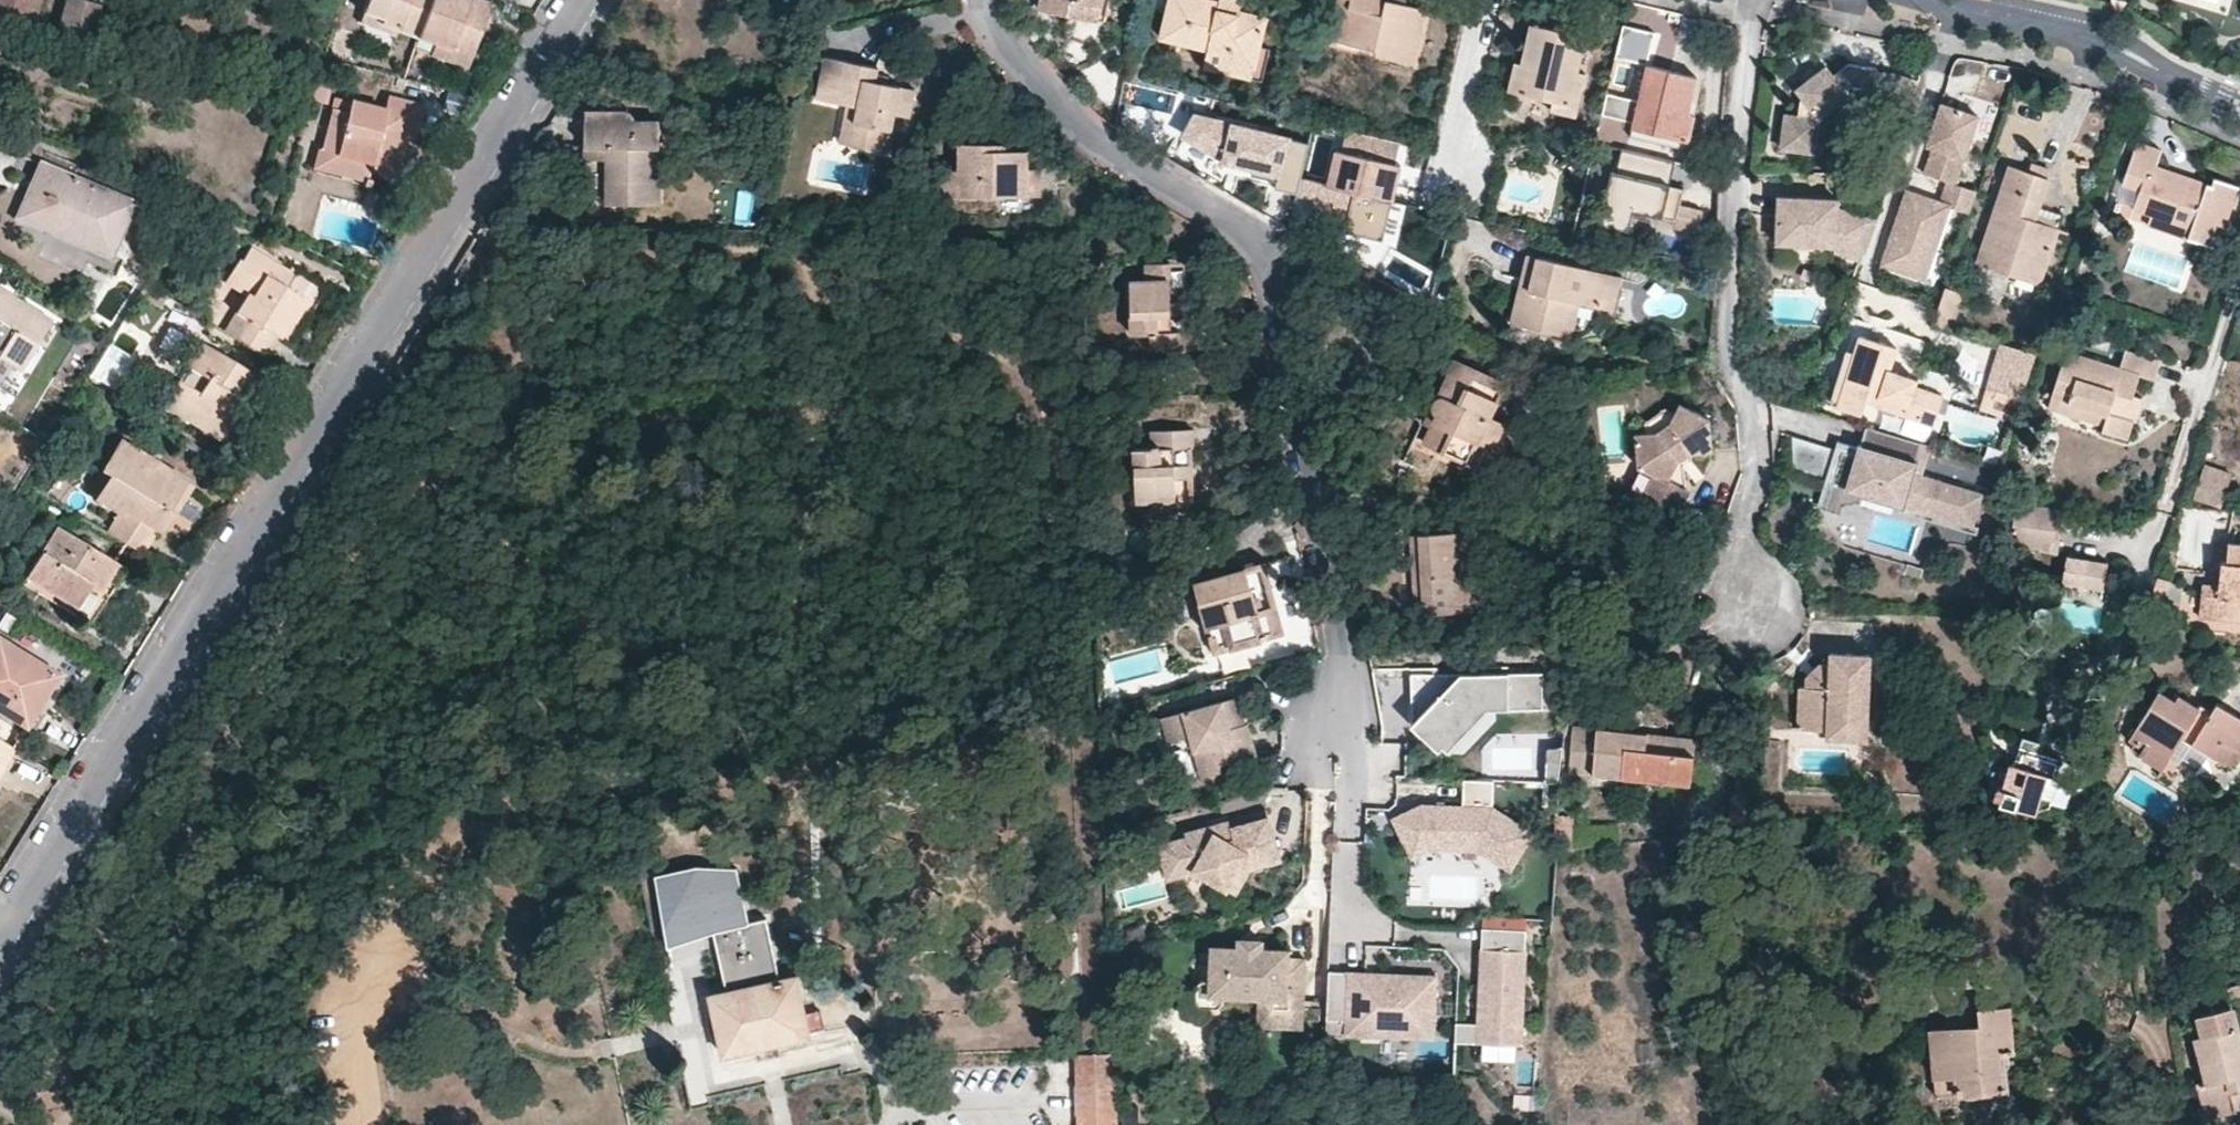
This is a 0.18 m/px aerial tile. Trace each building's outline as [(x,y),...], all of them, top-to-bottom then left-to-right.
[(56,0),(0,0),(0,15),(32,24),(29,37),(44,41),(56,0)] [(57,23),(91,34),(102,3),(92,0),(65,0),(57,23)] [(361,15),(379,20),(387,30),(398,33),(433,46),(448,51),(444,62),(466,69),(478,41),(472,35),(477,25),(483,25),(491,6),(476,0),(367,0),(361,15)] [(1040,9),(1068,14),(1071,0),(1042,0),(1040,9)] [(1068,14),(1102,21),(1105,0),(1098,0),(1096,4),(1077,0),(1071,0),(1068,14)] [(1206,48),(1225,54),(1224,61),(1253,69),(1258,46),(1265,16),(1248,13),(1239,9),(1241,1),(1235,0),(1215,0),(1215,1),(1211,0),(1168,0),(1159,38),(1168,40),(1206,48)] [(1250,0),(1235,0),(1241,1),(1239,9),(1248,13),(1250,0)] [(1329,39),(1340,42),(1349,0),(1339,0),(1329,39)] [(1425,9),(1390,0),(1349,0),(1340,42),(1375,50),(1374,54),(1412,63),(1425,9)] [(361,15),(358,24),(395,37),(398,33),(387,30),(379,20),(361,15)] [(1522,65),(1527,66),(1520,94),(1553,102),(1568,105),(1577,73),(1584,38),(1542,27),(1544,22),(1535,19),(1534,25),(1531,25),(1522,65)] [(472,35),(478,41),(483,25),(477,25),(472,35)] [(444,62),(448,51),(433,46),(429,57),(444,62)] [(1202,67),(1247,79),(1261,81),(1270,49),(1258,46),(1253,69),(1224,61),(1225,54),(1206,48),(1202,67)] [(877,69),(825,56),(815,98),(847,106),(857,107),(848,145),(886,153),(895,116),(908,119),(914,90),(875,81),(877,69)] [(1522,65),(1515,63),(1508,92),(1520,94),(1527,66),(1522,65)] [(1851,65),(1836,75),(1829,66),(1819,73),(1810,79),(1799,87),(1806,97),(1803,99),(1801,115),(1788,114),(1785,147),(1818,150),(1822,115),(1852,94),(1854,84),(1877,88),(1875,100),(1882,101),(1887,104),(1908,111),(1917,82),(1894,75),(1876,73),(1876,68),(1851,65)] [(1696,78),(1649,67),(1634,129),(1688,142),(1695,116),(1689,115),(1696,78)] [(1819,73),(1815,68),(1806,74),(1810,79),(1819,73)] [(1577,73),(1568,105),(1553,102),(1552,111),(1573,116),(1584,75),(1577,73)] [(333,111),(321,154),(368,166),(367,172),(392,177),(403,136),(413,139),(421,107),(388,98),(384,111),(349,103),(346,114),(333,111)] [(1956,185),(1980,118),(1943,104),(1928,146),(1934,148),(1925,175),(1947,182),(1956,185)] [(839,143),(848,145),(857,107),(847,106),(839,143)] [(607,149),(607,161),(607,205),(658,205),(659,122),(632,122),(632,118),(630,113),(625,112),(585,113),(584,148),(607,149)] [(1634,129),(1632,137),(1686,150),(1688,142),(1634,129)] [(2185,177),(2181,184),(2153,174),(2156,166),(2160,152),(2137,143),(2123,183),(2140,189),(2133,207),(2151,214),(2192,227),(2189,237),(2215,248),(2236,187),(2213,179),(2210,186),(2185,177)] [(958,171),(958,198),(1037,199),(1038,170),(1027,170),(1027,152),(1004,151),(994,152),(994,145),(959,145),(958,171)] [(584,148),(583,159),(607,161),(607,149),(584,148)] [(1673,162),(1621,150),(1616,173),(1606,171),(1593,227),(1628,235),(1633,212),(1678,223),(1686,187),(1668,183),(1673,162)] [(1336,151),(1328,184),(1320,220),(1346,226),(1345,231),(1382,241),(1399,166),(1336,151)] [(321,154),(316,172),(362,183),(367,172),(368,166),(321,154)] [(39,164),(34,179),(55,187),(61,173),(39,164)] [(2028,173),(2008,168),(1981,248),(2018,260),(2013,275),(2039,283),(2045,266),(2057,232),(2058,228),(2035,219),(2049,173),(2030,165),(2028,173)] [(2181,184),(2185,177),(2156,166),(2153,174),(2181,184)] [(942,197),(958,198),(958,171),(942,171),(942,197)] [(112,256),(132,203),(72,178),(61,173),(55,187),(34,179),(16,219),(94,251),(90,263),(115,275),(121,261),(112,256)] [(1309,214),(1320,220),(1328,184),(1317,181),(1309,214)] [(1928,265),(1949,208),(1970,215),(1977,193),(1956,185),(1947,182),(1940,203),(1908,191),(1899,215),(1904,217),(1899,231),(1894,228),(1883,261),(1908,269),(1912,259),(1928,265)] [(736,223),(750,224),(753,190),(738,189),(736,223)] [(1875,213),(1839,205),(1839,197),(1826,195),(1826,201),(1814,201),(1814,196),(1780,194),(1777,239),(1835,241),(1835,247),(1860,256),(1864,246),(1875,213)] [(2189,237),(2192,227),(2151,214),(2147,223),(2189,237)] [(1899,231),(1904,217),(1899,215),(1894,228),(1899,231)] [(237,262),(224,282),(247,297),(224,332),(270,360),(281,342),(278,340),(289,322),(292,324),(317,284),(296,271),(292,275),(288,272),(248,248),(238,262),(237,262)] [(1981,248),(1976,263),(2013,275),(2018,260),(1981,248)] [(1559,336),(1568,302),(1579,304),(1600,309),(1608,274),(1528,255),(1510,325),(1559,336)] [(1923,280),(1928,265),(1912,259),(1908,269),(1883,261),(1881,264),(1923,280)] [(1187,331),(1171,332),(1170,263),(1147,264),(1147,281),(1131,282),(1132,336),(1150,335),(1151,351),(1190,350),(1190,332),(1187,331)] [(1185,263),(1170,263),(1171,332),(1187,331),(1185,263)] [(1621,277),(1608,274),(1600,309),(1612,312),(1621,277)] [(324,288),(317,284),(292,324),(289,322),(278,340),(281,342),(288,347),(305,321),(324,288)] [(1932,326),(1948,330),(1960,295),(1947,288),(1943,290),(1932,326)] [(12,365),(19,369),(48,322),(0,293),(0,383),(12,365)] [(1559,336),(1570,339),(1579,304),(1568,302),(1559,336)] [(56,328),(48,322),(19,369),(28,374),(56,328)] [(1860,414),(1866,400),(1933,421),(1942,395),(1913,386),(1916,379),(1889,371),(1896,348),(1860,336),(1838,407),(1860,414)] [(234,417),(229,412),(238,399),(247,404),(256,388),(259,381),(198,344),(163,402),(163,405),(220,440),(234,417)] [(1986,391),(2020,402),(2034,354),(2001,345),(1991,372),(1986,391)] [(2067,351),(2051,397),(2106,415),(2102,427),(2101,432),(2125,440),(2132,421),(2124,418),(2132,395),(2139,376),(2154,380),(2160,363),(2125,352),(2118,367),(2067,351)] [(1492,448),(1504,424),(1490,418),(1504,384),(1453,360),(1434,402),(1438,412),(1432,424),(1423,442),(1468,463),(1478,441),(1492,448)] [(12,365),(0,383),(0,392),(12,399),(28,374),(19,369),(12,365)] [(2132,421),(2136,422),(2143,400),(2132,395),(2124,418),(2132,421)] [(2051,397),(2047,407),(2102,427),(2106,415),(2051,397)] [(229,412),(234,417),(220,440),(229,446),(252,409),(247,404),(238,399),(229,412)] [(1425,422),(1432,424),(1438,412),(1434,402),(1425,422)] [(1675,412),(1671,423),(1659,432),(1647,433),(1636,433),(1638,465),(1641,467),(1628,492),(1659,507),(1686,506),(1686,470),(1692,458),(1686,455),(1687,453),(1716,449),(1713,419),(1680,404),(1675,412)] [(1675,412),(1665,408),(1646,421),(1647,433),(1659,432),(1671,423),(1675,412)] [(1152,449),(1132,449),(1135,500),(1154,500),(1154,517),(1176,516),(1174,454),(1175,449),(1191,448),(1194,448),(1193,430),(1152,430),(1152,449)] [(1876,430),(1870,451),(1896,458),(1901,444),(1927,452),(1929,446),(1876,430)] [(1796,437),(1787,465),(1819,476),(1828,448),(1796,437)] [(1468,463),(1481,469),(1492,448),(1478,441),(1468,463)] [(97,499),(121,515),(109,534),(141,554),(155,531),(160,533),(173,513),(168,510),(186,482),(158,465),(153,471),(145,466),(150,460),(123,442),(104,471),(111,476),(97,499)] [(1901,444),(1896,458),(1923,467),(1927,452),(1901,444)] [(1175,449),(1174,454),(1176,516),(1193,517),(1191,448),(1175,449)] [(1896,458),(1870,451),(1868,459),(1852,454),(1842,485),(1858,490),(1858,491),(1906,506),(1910,507),(1911,506),(1981,527),(1991,495),(1921,475),(1923,467),(1896,458)] [(145,466),(153,471),(158,465),(160,461),(153,456),(150,460),(145,466)] [(2235,473),(2207,465),(2196,499),(2224,507),(2235,473)] [(90,495),(97,499),(111,476),(104,471),(90,495)] [(190,486),(186,482),(168,510),(173,513),(190,486)] [(1858,490),(1842,485),(1834,512),(1850,517),(1852,509),(1867,504),(1903,515),(1906,506),(1858,491),(1858,490)] [(2016,503),(2009,547),(2057,551),(2060,514),(2060,509),(2016,503)] [(98,590),(115,564),(56,528),(26,577),(77,608),(92,586),(98,590)] [(1465,532),(1410,535),(1415,615),(1469,613),(1465,532)] [(2222,561),(2219,586),(2202,583),(2199,616),(2239,621),(2239,545),(2229,544),(2226,561),(2222,561)] [(2100,598),(2107,563),(2066,557),(2060,591),(2100,598)] [(98,590),(92,586),(77,608),(26,577),(21,584),(83,622),(100,597),(105,601),(125,569),(115,564),(98,590)] [(1246,570),(1247,578),(1256,610),(1274,606),(1262,565),(1246,570)] [(1274,606),(1256,610),(1247,578),(1246,570),(1196,583),(1211,641),(1229,636),(1233,647),(1281,633),(1274,606)] [(100,597),(83,622),(89,626),(105,601),(100,597)] [(1233,647),(1229,636),(1211,641),(1214,653),(1233,647)] [(24,729),(37,709),(57,676),(0,639),(0,714),(24,729)] [(1844,713),(1865,714),(1868,648),(1826,647),(1825,658),(1817,658),(1804,671),(1803,681),(1798,681),(1796,721),(1824,722),(1844,723),(1844,713)] [(1542,674),(1459,675),(1410,726),(1437,750),(1474,709),(1542,707),(1542,674)] [(2181,739),(2224,764),(2234,750),(2239,751),(2239,749),(2239,718),(2215,703),(2209,714),(2179,696),(2175,700),(2158,691),(2128,740),(2133,745),(2130,751),(2141,759),(2148,749),(2169,760),(2181,739)] [(1186,740),(1197,746),(1204,780),(1226,773),(1225,765),(1260,755),(1252,724),(1233,730),(1231,722),(1235,721),(1230,700),(1165,718),(1172,743),(1180,741),(1186,740)] [(44,713),(37,709),(24,729),(31,733),(44,713)] [(1824,722),(1823,733),(1865,733),(1865,714),(1844,713),(1844,723),(1824,722)] [(1567,772),(1593,774),(1599,729),(1571,726),(1567,772)] [(1606,729),(1604,745),(1626,747),(1627,732),(1606,729)] [(1626,747),(1622,778),(1691,785),(1696,739),(1627,732),(1626,747)] [(14,748),(0,740),(0,769),(14,748)] [(2163,771),(2169,760),(2148,749),(2141,759),(2163,771)] [(1999,770),(1988,798),(2032,814),(2033,812),(2047,809),(2057,779),(2012,764),(2008,773),(1999,770)] [(1425,802),(1398,814),(1413,854),(1433,843),(1485,846),(1513,862),(1536,827),(1498,804),(1497,780),(1468,779),(1468,804),(1425,802)] [(1165,879),(1190,872),(1234,893),(1249,866),(1274,860),(1277,857),(1265,810),(1224,823),(1226,833),(1210,836),(1208,827),(1184,834),(1184,837),(1155,845),(1165,879)] [(739,855),(657,871),(671,938),(712,930),(753,922),(739,855)] [(719,961),(724,991),(709,995),(713,1017),(717,1034),(721,1055),(757,1047),(776,1042),(808,1035),(808,1031),(803,1012),(795,976),(779,979),(765,920),(753,922),(723,929),(729,959),(719,961)] [(719,961),(729,959),(723,929),(712,930),(719,961)] [(1526,930),(1486,929),(1484,1024),(1458,1023),(1458,1039),(1523,1041),(1526,930)] [(1218,1011),(1219,1001),(1256,1001),(1255,1014),(1299,1015),(1302,966),(1284,966),(1283,958),(1256,958),(1256,950),(1234,949),(1233,955),(1209,955),(1208,978),(1207,987),(1199,987),(1191,994),(1190,1009),(1197,1015),(1211,1017),(1218,1011)] [(1434,975),(1331,974),(1331,1021),(1349,1021),(1349,1033),(1397,1033),(1397,1020),(1434,1020),(1434,975)] [(1207,987),(1208,978),(1194,978),(1194,986),(1207,987)] [(1934,1075),(1955,1073),(1957,1095),(2006,1090),(2004,1053),(2013,1052),(2009,1007),(1978,1009),(1979,1025),(1930,1030),(1934,1075)] [(808,1031),(823,1028),(819,1009),(803,1012),(808,1031)] [(1255,1014),(1254,1033),(1298,1035),(1299,1015),(1255,1014)] [(713,1017),(707,1019),(711,1036),(717,1034),(713,1017)] [(2239,1106),(2239,1043),(2236,1029),(2196,1039),(2203,1061),(2207,1080),(2199,1082),(2205,1106),(2233,1098),(2235,1107),(2239,1106)] [(757,1047),(759,1054),(778,1049),(776,1042),(757,1047)] [(1114,1053),(1076,1054),(1077,1124),(1116,1124),(1114,1053)] [(2203,1061),(2194,1063),(2199,1082),(2207,1080),(2203,1061)] [(1955,1073),(1934,1075),(1936,1096),(1937,1097),(1957,1095),(1955,1073)] [(2205,1106),(2208,1116),(2235,1107),(2233,1098),(2205,1106)]
